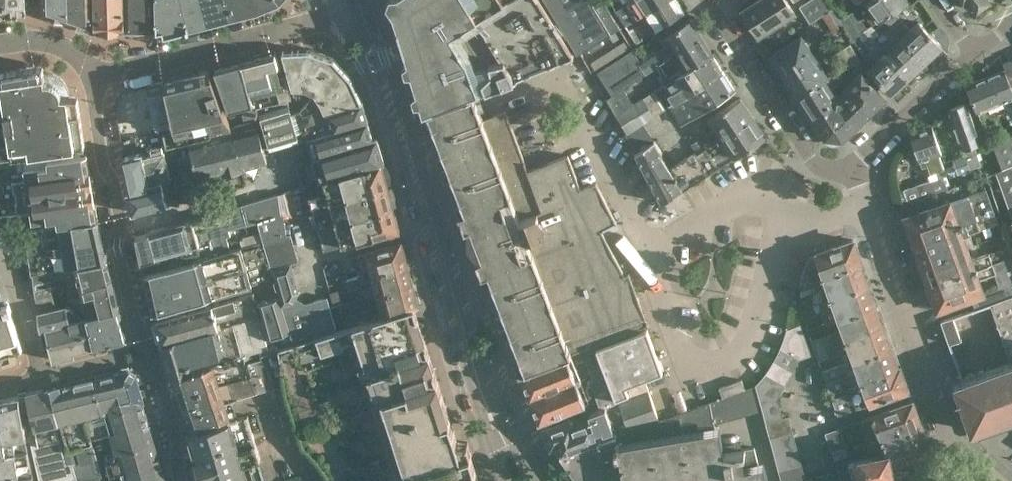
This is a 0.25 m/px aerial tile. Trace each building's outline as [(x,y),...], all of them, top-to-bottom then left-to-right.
[(5,13),(25,10),(25,0),(5,0),(5,13)] [(43,12),(71,20),(71,0),(43,0),(43,12)] [(71,20),(97,28),(96,0),(71,0),(71,20)] [(124,0),(96,0),(97,28),(103,29),(103,31),(117,32),(117,29),(125,30),(125,28),(124,0)] [(125,28),(127,28),(127,27),(136,27),(136,28),(137,28),(137,27),(146,27),(147,28),(148,28),(148,27),(156,27),(156,28),(158,28),(158,27),(157,0),(125,0),(125,28)] [(158,27),(158,28),(160,34),(188,26),(182,0),(157,0),(158,27)] [(188,26),(212,20),(207,0),(182,0),(188,26)] [(212,20),(236,14),(232,0),(207,0),(212,20)] [(236,14),(259,8),(257,0),(232,0),(236,14)] [(475,93),(474,92),(488,86),(488,88),(576,53),(543,0),(396,0),(394,8),(426,112),(424,112),(429,125),(521,375),(649,324),(630,272),(625,274),(602,230),(617,222),(597,182),(581,188),(569,154),(529,169),(506,110),(484,119),(481,109),(475,93)] [(617,30),(620,28),(604,0),(546,0),(578,53),(589,47),(592,52),(605,45),(601,39),(610,34),(614,41),(621,37),(617,30)] [(638,17),(666,0),(631,0),(629,2),(633,9),(623,16),(628,24),(638,17)] [(679,0),(666,0),(638,17),(648,33),(685,10),(679,0)] [(743,9),(760,35),(795,12),(788,0),(757,0),(743,9)] [(800,6),(810,23),(823,15),(830,10),(834,8),(829,0),(809,0),(800,6)] [(907,0),(869,0),(865,3),(879,21),(907,0)] [(969,8),(978,8),(990,0),(963,0),(969,8)] [(840,2),(835,7),(842,17),(848,13),(848,14),(856,9),(851,3),(845,7),(841,1),(840,2)] [(835,7),(834,8),(830,10),(839,26),(843,24),(840,19),(842,17),(835,7)] [(830,10),(823,15),(834,32),(840,28),(839,26),(830,10)] [(848,13),(842,17),(840,19),(843,24),(852,39),(861,34),(848,14),(848,13)] [(904,37),(927,60),(942,45),(920,21),(910,30),(896,16),(886,22),(901,39),(904,37)] [(658,63),(702,35),(690,17),(661,36),(666,43),(651,52),(658,63)] [(865,32),(874,41),(881,35),(873,26),(865,32)] [(785,74),(816,54),(804,34),(773,53),(785,74)] [(684,71),(713,53),(702,35),(658,63),(664,72),(659,75),(664,82),(683,70),(684,71)] [(910,76),(927,60),(904,37),(901,39),(887,52),(910,76)] [(849,61),(857,54),(851,43),(845,47),(845,60),(849,61)] [(910,76),(887,52),(886,54),(878,46),(872,53),(879,60),(870,69),(892,93),(910,76)] [(840,63),(845,60),(845,47),(835,53),(840,63)] [(269,67),(279,64),(280,64),(276,49),(241,59),(252,101),(272,96),(269,86),(273,85),(269,67)] [(293,88),(298,103),(304,84),(309,50),(283,51),(293,88)] [(304,84),(298,103),(299,107),(309,93),(334,58),(309,50),(304,84)] [(613,95),(624,88),(648,73),(633,50),(599,72),(613,95)] [(672,102),(723,70),(713,53),(684,71),(683,70),(664,82),(670,92),(667,94),(672,102)] [(830,75),(816,54),(785,74),(798,94),(830,75)] [(857,54),(849,61),(851,65),(861,59),(857,54)] [(368,121),(363,105),(352,78),(334,58),(309,93),(299,107),(300,110),(292,112),(290,103),(260,112),(260,114),(260,115),(262,121),(271,150),(300,141),(300,140),(306,139),(307,138),(368,121)] [(253,104),(252,101),(241,59),(215,66),(232,115),(246,111),(246,113),(248,112),(250,117),(250,119),(252,124),(262,121),(260,115),(260,114),(260,112),(257,104),(253,104)] [(272,96),(252,101),(253,104),(257,104),(260,112),(290,103),(289,100),(292,99),(286,76),(281,77),(278,68),(280,67),(279,64),(269,67),(273,85),(269,86),(272,96)] [(43,65),(0,71),(8,123),(11,145),(12,156),(86,146),(78,96),(69,95),(69,88),(66,82),(61,77),(54,73),(44,73),(43,65)] [(838,66),(830,75),(798,94),(813,118),(828,108),(828,104),(834,100),(832,96),(836,93),(832,87),(846,78),(838,66)] [(166,150),(189,145),(233,134),(234,134),(210,67),(162,79),(174,127),(161,131),(166,150)] [(1004,101),(1011,97),(1011,84),(1005,68),(991,74),(991,75),(967,85),(978,112),(1004,101)] [(11,145),(8,123),(0,71),(0,70),(0,146),(11,145)] [(723,70),(672,102),(670,103),(682,121),(735,88),(723,70)] [(887,98),(861,70),(843,87),(869,115),(887,98)] [(158,132),(161,131),(174,127),(162,79),(147,84),(158,132)] [(121,141),(140,136),(158,132),(147,84),(119,92),(116,102),(118,110),(114,110),(121,141)] [(837,95),(836,93),(832,96),(834,100),(828,104),(828,108),(813,118),(826,138),(843,140),(869,115),(843,87),(841,88),(845,92),(841,96),(837,95)] [(616,114),(634,103),(624,88),(613,95),(607,99),(616,114)] [(627,133),(644,123),(656,116),(667,108),(661,100),(663,99),(661,97),(660,98),(655,90),(644,97),(643,97),(634,103),(616,114),(627,133)] [(707,145),(753,116),(741,96),(710,116),(717,126),(706,133),(709,138),(705,141),(707,145)] [(974,144),(990,139),(985,127),(977,130),(967,102),(949,108),(971,169),(982,165),(974,144)] [(683,187),(766,136),(753,116),(707,145),(698,151),(697,150),(696,151),(695,150),(690,154),(689,154),(670,166),(683,187)] [(313,156),(337,149),(339,149),(374,139),(368,121),(307,138),(306,139),(313,156)] [(945,169),(941,159),(942,158),(931,125),(911,132),(923,167),(928,165),(931,174),(936,172),(938,177),(921,183),(926,197),(949,190),(942,170),(945,169)] [(233,134),(243,169),(267,162),(258,128),(234,134),(233,134)] [(198,180),(243,169),(233,134),(189,145),(198,180)] [(683,187),(670,166),(661,151),(663,149),(655,137),(636,149),(661,200),(683,187)] [(342,165),(335,166),(330,168),(333,177),(381,164),(384,163),(377,138),(374,139),(339,149),(337,149),(342,165)] [(1011,168),(1011,138),(992,146),(1002,172),(1011,168)] [(0,146),(0,159),(12,158),(12,156),(11,145),(0,146)] [(155,167),(167,164),(164,149),(143,154),(143,152),(122,157),(131,191),(150,186),(148,177),(153,176),(152,171),(155,170),(155,167)] [(87,153),(48,159),(17,164),(18,171),(26,170),(27,180),(90,170),(87,153)] [(132,212),(168,203),(176,201),(167,164),(155,167),(155,170),(152,171),(153,176),(148,177),(150,186),(131,191),(128,192),(132,212)] [(328,191),(314,195),(310,196),(313,207),(387,186),(381,164),(333,177),(325,179),(328,191)] [(1002,172),(995,174),(1011,217),(1008,218),(1011,229),(1011,168),(1002,172)] [(30,196),(53,193),(92,186),(90,170),(27,180),(30,196)] [(0,175),(0,183),(8,181),(7,174),(0,175)] [(32,212),(95,202),(92,186),(53,193),(30,196),(32,212)] [(393,207),(387,186),(313,207),(319,228),(393,207)] [(914,240),(995,211),(986,187),(960,197),(961,198),(951,201),(951,200),(906,216),(914,240)] [(241,205),(246,222),(257,218),(257,221),(283,214),(287,213),(285,193),(283,193),(241,205)] [(95,202),(32,212),(33,221),(56,217),(58,225),(60,224),(99,218),(95,202)] [(231,248),(230,245),(228,235),(229,234),(227,227),(246,222),(241,205),(137,234),(141,259),(145,273),(197,258),(195,254),(217,248),(218,252),(231,248)] [(399,230),(393,207),(319,228),(325,250),(399,230)] [(995,211),(914,240),(922,263),(968,246),(964,233),(981,227),(982,229),(999,223),(995,211)] [(283,214),(257,221),(264,242),(287,235),(283,214),(288,213),(287,213),(283,214)] [(20,224),(18,214),(0,216),(0,223),(1,227),(20,224)] [(29,252),(30,252),(103,239),(99,218),(60,224),(58,225),(58,228),(26,233),(29,252)] [(272,270),(264,242),(257,221),(257,218),(246,222),(227,227),(229,234),(228,235),(230,245),(231,248),(218,252),(217,248),(195,254),(197,258),(145,273),(152,307),(159,311),(235,289),(237,296),(255,291),(262,314),(259,314),(269,349),(278,346),(278,344),(294,340),(283,306),(275,281),(272,270)] [(287,235),(264,242),(272,270),(292,264),(298,262),(291,234),(287,235)] [(30,252),(29,252),(33,274),(64,268),(64,267),(62,257),(67,256),(69,266),(107,258),(103,239),(30,252)] [(801,276),(801,283),(861,261),(863,260),(856,240),(810,256),(801,276)] [(360,277),(408,263),(402,242),(349,258),(351,267),(357,265),(360,277)] [(1011,244),(972,258),(968,246),(922,263),(930,284),(1011,255),(1011,248),(1011,244)] [(930,284),(939,308),(964,299),(968,311),(1011,295),(1011,255),(930,284)] [(51,286),(52,286),(67,281),(69,289),(70,295),(96,289),(94,282),(112,278),(107,258),(69,266),(64,267),(64,268),(33,274),(35,290),(51,286)] [(861,261),(801,283),(801,306),(869,282),(861,261)] [(413,283),(408,263),(360,277),(354,278),(354,277),(347,279),(350,289),(363,286),(366,297),(413,283)] [(275,281),(283,306),(295,302),(297,298),(300,292),(296,275),(292,264),(272,270),(275,281)] [(327,276),(329,284),(342,281),(340,273),(327,276)] [(96,289),(70,295),(72,299),(84,295),(89,316),(117,309),(117,308),(119,308),(118,307),(119,307),(113,279),(112,279),(112,278),(94,282),(96,289)] [(840,317),(876,303),(869,282),(801,306),(801,310),(804,318),(823,311),(826,320),(840,316),(840,317)] [(413,283),(366,297),(369,309),(363,311),(366,320),(419,305),(413,283)] [(56,307),(51,286),(35,290),(37,302),(38,312),(56,307)] [(340,289),(331,292),(334,305),(343,302),(340,289)] [(234,322),(259,314),(262,314),(255,291),(237,296),(183,312),(156,320),(162,343),(189,335),(217,327),(234,322)] [(23,349),(6,292),(0,293),(0,356),(23,349)] [(307,302),(316,333),(337,328),(328,296),(307,302)] [(990,305),(1008,357),(952,378),(969,426),(1011,411),(1011,297),(990,305)] [(283,306),(294,340),(316,333),(307,302),(306,303),(297,298),(295,302),(283,306)] [(815,350),(884,325),(876,303),(840,317),(844,327),(811,339),(815,350)] [(76,310),(69,304),(65,306),(65,305),(56,307),(38,312),(41,332),(45,331),(53,360),(73,355),(72,351),(94,346),(86,317),(83,318),(79,313),(76,310)] [(417,306),(419,305),(366,320),(337,328),(316,333),(294,340),(278,344),(278,346),(278,349),(262,354),(263,357),(272,389),(283,385),(285,393),(302,445),(312,455),(321,465),(327,475),(330,480),(482,480),(476,464),(470,443),(460,444),(417,306)] [(89,316),(87,317),(86,317),(94,346),(109,342),(110,343),(124,340),(120,322),(117,309),(89,316)] [(269,349),(259,314),(234,322),(243,356),(261,351),(269,349)] [(960,339),(953,316),(941,321),(949,343),(960,339)] [(781,346),(800,358),(812,354),(802,324),(787,329),(781,346)] [(855,358),(891,345),(884,325),(815,350),(819,361),(831,356),(830,354),(839,351),(839,352),(851,348),(855,358)] [(173,377),(189,372),(187,364),(225,353),(221,341),(217,327),(189,335),(162,343),(173,377)] [(590,412),(572,418),(544,429),(551,446),(558,444),(563,456),(565,456),(617,435),(660,419),(646,379),(663,372),(648,329),(597,348),(617,401),(590,412)] [(830,392),(899,366),(891,345),(855,358),(823,370),(830,392)] [(774,360),(793,370),(800,358),(781,346),(774,360)] [(243,356),(240,357),(225,362),(189,372),(173,377),(186,421),(190,433),(237,418),(236,417),(232,418),(229,410),(226,402),(272,389),(263,357),(262,354),(261,351),(243,356)] [(522,375),(541,423),(587,405),(569,357),(522,375)] [(765,373),(785,385),(793,370),(774,360),(771,364),(765,373)] [(901,366),(899,366),(830,392),(838,413),(909,388),(901,366)] [(131,369),(93,379),(100,401),(103,412),(106,411),(142,401),(144,401),(135,372),(131,369)] [(760,402),(779,397),(785,385),(765,373),(754,384),(755,385),(760,402)] [(93,443),(92,438),(86,417),(103,412),(100,401),(93,379),(51,389),(60,424),(56,425),(60,445),(64,444),(68,467),(74,466),(77,478),(78,480),(102,480),(101,477),(103,476),(93,443)] [(742,379),(719,387),(723,397),(745,388),(742,379)] [(744,390),(751,413),(763,410),(760,402),(755,385),(744,390)] [(56,425),(60,424),(51,389),(20,397),(26,437),(30,436),(42,480),(62,480),(77,478),(74,466),(68,467),(64,444),(60,445),(56,425)] [(738,416),(751,413),(744,390),(733,394),(738,416)] [(722,398),(726,420),(738,416),(733,394),(722,398)] [(26,437),(20,397),(0,402),(0,476),(32,471),(26,437)] [(766,422),(784,416),(779,397),(760,402),(763,410),(766,422)] [(714,423),(726,420),(722,398),(711,402),(714,423)] [(903,432),(922,425),(914,400),(861,419),(869,440),(902,429),(903,432)] [(92,438),(101,436),(100,434),(148,421),(142,401),(106,411),(103,412),(86,417),(92,438)] [(714,423),(711,402),(677,414),(618,435),(623,480),(658,480),(719,471),(722,480),(763,480),(755,446),(719,453),(714,423)] [(770,437),(794,430),(790,415),(784,416),(766,422),(770,437)] [(245,416),(237,418),(190,433),(196,454),(251,437),(245,416)] [(153,441),(148,421),(100,434),(101,436),(104,446),(115,443),(117,451),(153,441)] [(931,450),(922,425),(903,432),(902,429),(869,440),(874,455),(889,452),(892,464),(893,464),(931,450)] [(847,445),(845,438),(840,427),(825,432),(832,451),(833,450),(847,445)] [(775,454),(799,447),(794,430),(770,437),(775,454)] [(565,456),(567,462),(569,462),(572,469),(574,469),(578,477),(579,476),(581,480),(623,480),(618,435),(617,435),(565,456)] [(196,454),(205,480),(216,480),(245,472),(242,465),(258,460),(251,437),(196,454)] [(111,473),(159,460),(153,441),(117,451),(106,454),(111,473)] [(850,454),(847,445),(833,450),(836,459),(850,454)] [(779,469),(803,463),(799,447),(775,454),(779,469)] [(892,464),(889,452),(874,455),(850,460),(854,480),(860,479),(887,473),(895,472),(893,464),(892,464)] [(159,460),(111,473),(113,480),(165,480),(159,460)] [(258,460),(242,465),(245,472),(216,480),(264,480),(258,460)] [(779,469),(783,480),(799,480),(807,479),(803,463),(779,469)] [(818,476),(819,480),(830,480),(828,473),(818,476)]
